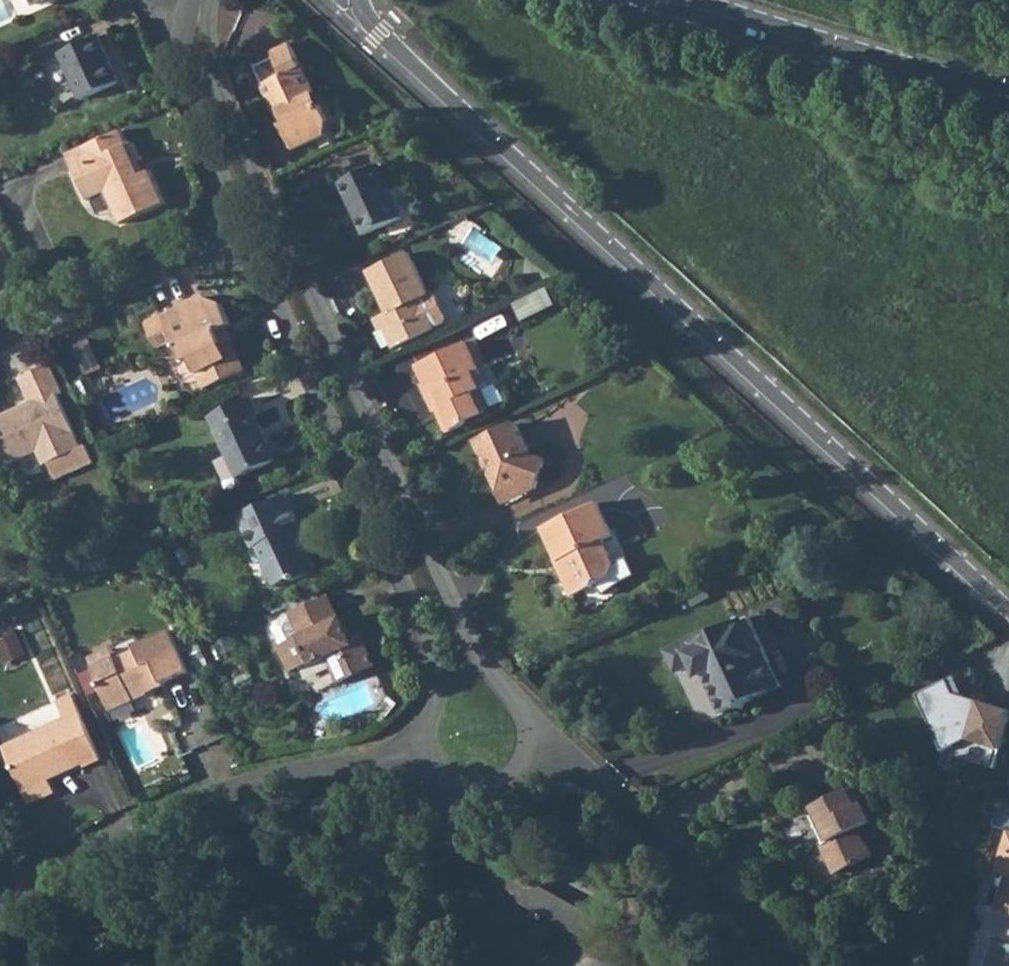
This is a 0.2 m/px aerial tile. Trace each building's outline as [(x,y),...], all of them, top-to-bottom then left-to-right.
[(25,6),(31,9),(46,2),(52,5),(63,0),(22,0),(25,6)] [(95,38),(56,55),(76,100),(115,83),(95,38)] [(261,85),(260,86),(272,112),(278,110),(284,123),(279,127),(290,151),(323,137),(327,122),(321,108),(316,110),(309,95),(313,93),(302,68),(300,68),(290,45),(272,53),(274,58),(283,76),(261,85)] [(253,67),(261,85),(283,76),(274,58),(253,67)] [(84,164),(71,170),(85,201),(103,192),(118,224),(162,205),(147,172),(138,175),(132,163),(137,160),(129,143),(125,145),(118,130),(77,149),(84,164)] [(77,149),(64,154),(71,170),(84,164),(77,149)] [(378,168),(344,184),(358,215),(353,217),(362,237),(384,227),(401,219),(390,193),(378,168)] [(408,256),(368,275),(387,315),(379,318),(392,349),(432,331),(432,330),(443,325),(445,320),(436,299),(431,297),(427,298),(408,256)] [(537,293),(511,305),(519,321),(544,310),(537,293)] [(141,324),(141,328),(149,348),(154,351),(166,345),(169,353),(172,352),(178,364),(184,362),(198,390),(240,371),(227,341),(218,345),(212,331),(224,326),(214,305),(195,300),(141,324)] [(89,374),(106,367),(95,338),(78,344),(89,374)] [(414,369),(423,388),(427,396),(431,395),(438,411),(434,413),(435,415),(444,436),(466,427),(464,421),(485,411),(477,391),(484,388),(478,372),(483,369),(472,343),(414,369)] [(0,419),(0,470),(33,455),(39,471),(44,468),(51,484),(90,466),(82,448),(78,449),(56,400),(61,397),(47,368),(17,382),(27,406),(0,419)] [(248,398),(205,418),(233,480),(273,461),(252,416),(255,415),(256,413),(248,398)] [(512,427),(474,445),(480,458),(487,459),(489,464),(488,476),(496,494),(516,485),(534,491),(544,462),(525,455),(512,427)] [(281,495),(234,517),(249,550),(254,547),(262,566),(260,567),(269,588),(290,579),(291,582),(312,573),(300,546),(295,547),(288,530),(296,526),(281,495)] [(625,559),(611,565),(602,543),(609,539),(595,506),(542,530),(556,563),(560,561),(563,568),(558,573),(569,598),(593,587),(600,598),(620,583),(633,577),(625,559)] [(278,648),(276,648),(288,675),(323,659),(335,687),(371,671),(357,639),(348,643),(338,621),(334,622),(323,599),(286,616),(288,620),(296,639),(278,648)] [(764,695),(752,668),(768,660),(749,618),(702,640),(700,636),(665,652),(675,672),(693,664),(700,678),(705,675),(724,715),(764,695)] [(278,648),(296,639),(288,620),(273,627),(271,632),(278,648)] [(7,661),(30,654),(23,632),(0,640),(7,661)] [(112,661),(90,671),(97,687),(96,691),(108,715),(130,705),(129,701),(143,695),(145,697),(162,689),(161,687),(185,676),(167,635),(131,650),(133,654),(112,663),(112,661)] [(768,660),(752,668),(764,695),(781,688),(768,660)] [(1008,743),(1008,707),(968,693),(961,674),(920,690),(943,749),(1000,769),(1008,743)] [(62,724),(1,752),(18,792),(25,809),(50,798),(45,786),(53,782),(81,770),(82,772),(99,764),(70,701),(54,708),(62,724)] [(845,792),(810,809),(817,825),(812,827),(821,846),(818,847),(831,876),(868,859),(861,844),(855,831),(870,824),(861,804),(853,808),(845,792)] [(990,910),(1008,915),(1008,824),(994,874),(1002,875),(990,910)]
